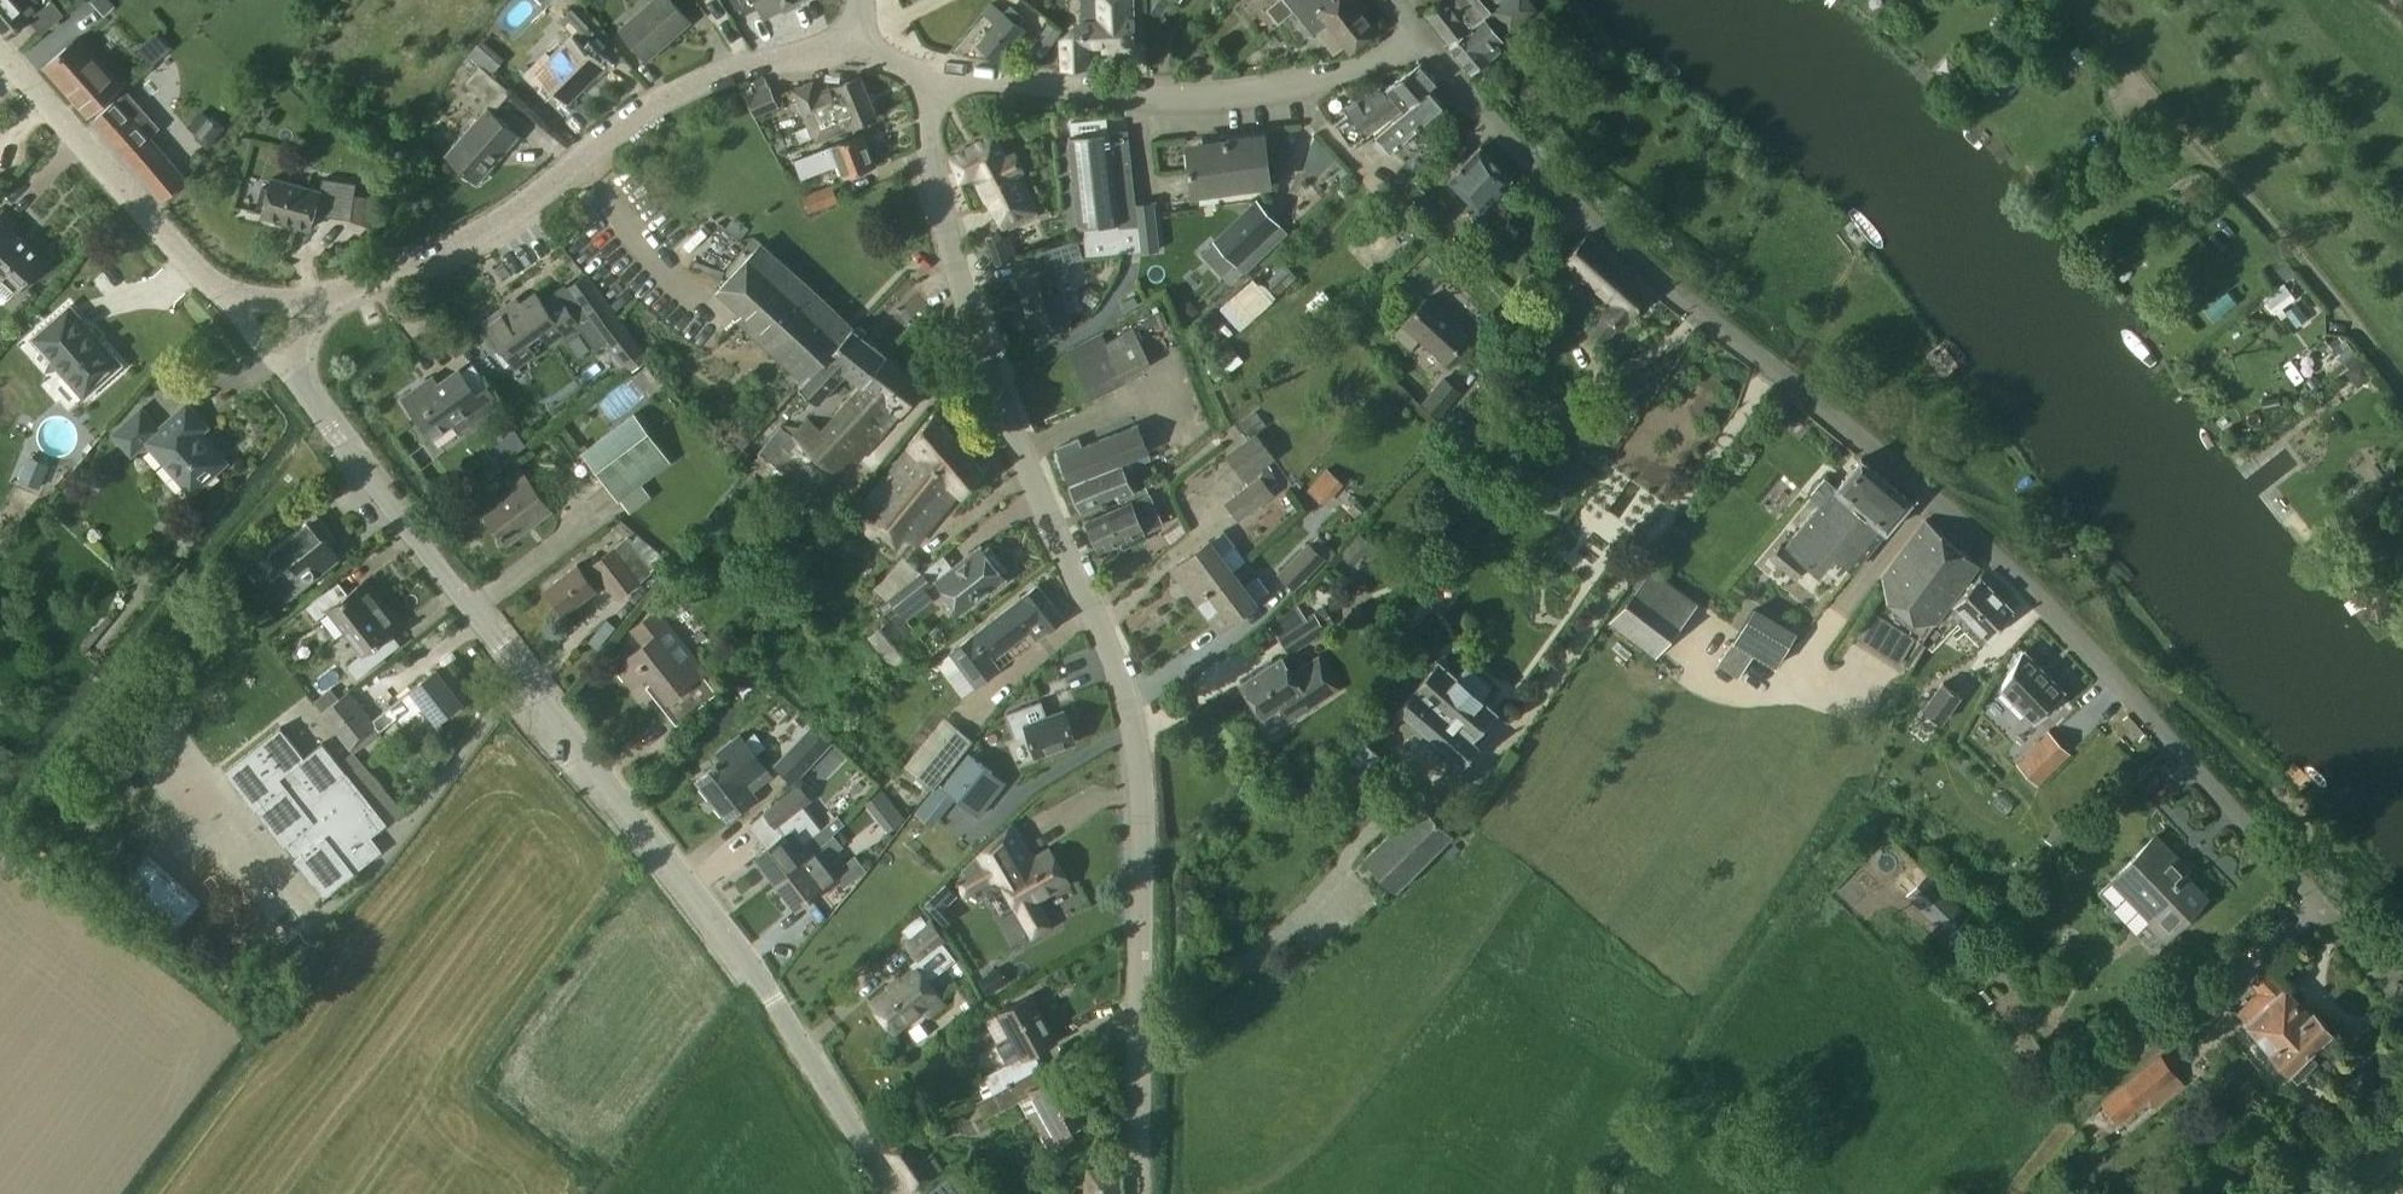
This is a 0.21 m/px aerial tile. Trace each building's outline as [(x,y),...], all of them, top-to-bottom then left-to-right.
[(6,35),(15,28),(17,30),(20,28),(18,25),(23,20),(28,25),(31,22),(42,34),(64,15),(52,1),(37,13),(34,11),(25,0),(0,0),(0,28),(6,35)] [(109,0),(93,0),(92,2),(104,16),(114,6),(109,0)] [(690,21),(671,0),(654,0),(621,29),(647,59),(690,21)] [(745,15),(761,7),(765,16),(782,8),(783,10),(799,2),(798,0),(738,0),(745,15)] [(1082,24),(1074,28),(1064,37),(1065,69),(1088,68),(1088,46),(1137,44),(1136,0),(1080,0),(1082,24)] [(1294,12),(1310,0),(1284,0),(1294,12)] [(1335,1),(1334,0),(1310,0),(1294,12),(1314,39),(1319,36),(1333,54),(1346,45),(1350,51),(1375,30),(1351,0),(1337,0),(1335,1)] [(1504,0),(1440,0),(1425,12),(1450,44),(1504,0)] [(1450,48),(1472,74),(1491,60),(1502,52),(1497,46),(1503,41),(1497,33),(1505,26),(1529,7),(1523,0),(1509,0),(1494,12),(1486,19),(1485,18),(1478,24),(1450,48)] [(1006,14),(1005,15),(992,3),(983,13),(996,25),(979,45),(998,62),(1009,52),(1013,55),(1030,35),(1018,25),(1021,21),(1016,16),(1013,20),(1006,14)] [(575,36),(552,58),(546,53),(525,73),(546,94),(552,88),(565,101),(603,64),(583,43),(595,32),(573,8),(560,21),(575,36)] [(1044,55),(1062,31),(1050,22),(1032,46),(1044,55)] [(170,48),(156,33),(139,50),(152,64),(170,48)] [(45,67),(88,116),(122,85),(79,37),(45,67)] [(504,59),(481,39),(468,55),(491,75),(504,59)] [(1350,147),(1365,135),(1405,110),(1431,89),(1439,83),(1420,63),(1387,87),(1384,81),(1346,106),(1350,113),(1334,124),(1350,147)] [(511,93),(481,67),(466,85),(495,110),(511,93)] [(852,125),(877,115),(860,75),(835,86),(834,85),(817,92),(813,81),(794,89),(816,141),(852,126),(852,125)] [(770,86),(746,96),(755,115),(778,105),(770,86)] [(1405,110),(1378,134),(1381,137),(1380,143),(1384,147),(1390,147),(1392,150),(1394,148),(1414,170),(1436,150),(1417,128),(1444,105),(1431,89),(1405,110)] [(114,102),(93,121),(126,158),(134,150),(140,157),(132,164),(164,200),(187,180),(149,138),(160,128),(127,91),(117,100),(114,102)] [(1552,98),(1539,110),(1537,112),(1546,122),(1561,108),(1552,98)] [(479,182),(519,135),(488,109),(448,155),(479,182)] [(212,119),(197,137),(209,147),(225,126),(213,117),(212,119)] [(1072,141),(1058,143),(1068,229),(1080,227),(1080,230),(1083,230),(1086,254),(1122,251),(1120,230),(1138,228),(1136,205),(1136,204),(1129,144),(1128,131),(1107,133),(1106,119),(1070,122),(1072,141)] [(1024,168),(1016,152),(1015,149),(1007,153),(995,132),(950,156),(962,182),(977,176),(990,203),(993,206),(1006,233),(1039,215),(1018,171),(1024,168)] [(831,146),(816,152),(794,160),(801,180),(840,164),(845,177),(876,165),(864,133),(831,145),(831,146)] [(1195,193),(1272,185),(1265,135),(1219,140),(1220,148),(1189,151),(1195,193)] [(1481,209),(1511,178),(1481,148),(1450,179),(1481,209)] [(310,229),(314,215),(351,220),(357,184),(324,179),(321,191),(273,177),(270,188),(264,187),(260,203),(266,205),(263,216),(310,229)] [(2189,202),(2206,189),(2197,178),(2180,191),(2189,202)] [(809,215),(839,203),(832,184),(802,196),(809,215)] [(1256,200),(1214,240),(1215,241),(1210,246),(1231,268),(1236,263),(1245,273),(1287,233),(1256,200)] [(1157,203),(1136,205),(1138,228),(1140,253),(1159,251),(1157,226),(1155,204),(1158,204),(1157,203)] [(0,214),(0,278),(16,293),(46,260),(12,229),(18,223),(4,210),(0,214)] [(997,266),(1009,262),(999,233),(987,237),(997,266)] [(1622,327),(1652,293),(1587,235),(1565,260),(1613,300),(1588,331),(1605,345),(1620,326),(1622,327)] [(753,252),(723,286),(718,292),(744,316),(739,321),(804,382),(854,328),(832,306),(761,245),(762,243),(754,237),(746,247),(753,252)] [(1041,337),(1064,330),(1060,318),(1071,315),(1064,290),(1073,287),(1067,264),(1083,258),(1078,240),(1036,253),(1041,270),(1018,277),(1032,324),(1037,323),(1041,337)] [(1240,332),(1297,276),(1285,264),(1264,284),(1255,275),(1219,310),(1240,332)] [(565,289),(557,295),(543,305),(535,294),(509,312),(505,306),(483,321),(513,361),(511,362),(520,376),(527,372),(541,361),(536,355),(531,348),(545,339),(548,343),(563,333),(567,338),(580,329),(595,350),(605,342),(623,365),(624,364),(631,373),(651,358),(587,273),(565,289)] [(2270,310),(2292,294),(2284,283),(2262,299),(2270,310)] [(1447,360),(1470,335),(1430,299),(1398,335),(1412,348),(1421,337),(1447,360)] [(70,308),(35,339),(85,396),(120,365),(70,308)] [(862,325),(854,329),(854,328),(804,382),(800,386),(817,403),(842,375),(847,380),(851,375),(861,383),(864,386),(888,355),(868,339),(868,331),(862,325)] [(1067,351),(1092,400),(1127,383),(1125,378),(1152,365),(1134,328),(1130,330),(1129,328),(1115,335),(1117,339),(1107,344),(1102,334),(1067,351)] [(1222,379),(1244,362),(1230,345),(1208,362),(1222,379)] [(902,412),(926,384),(888,355),(864,386),(861,383),(822,429),(810,419),(794,436),(781,425),(760,451),(772,461),(810,491),(848,448),(859,460),(902,412)] [(2373,375),(2361,360),(2345,372),(2358,388),(2373,375)] [(465,431),(491,412),(489,409),(500,402),(475,368),(464,375),(460,369),(434,388),(428,380),(404,397),(434,437),(457,420),(465,431)] [(1438,418),(1461,392),(1444,377),(1421,403),(1438,418)] [(599,402),(612,421),(647,397),(634,378),(599,402)] [(132,459),(148,444),(192,493),(227,462),(201,433),(207,427),(188,405),(162,428),(142,405),(110,434),(132,459)] [(963,495),(970,486),(984,471),(934,411),(908,443),(911,446),(851,516),(873,536),(888,518),(914,542),(959,490),(963,495)] [(1240,424),(1250,437),(1266,425),(1256,412),(1240,424)] [(636,413),(585,450),(621,498),(641,484),(671,461),(636,413)] [(1072,483),(1150,451),(1138,425),(1083,447),(1078,438),(1056,447),(1072,483)] [(41,489),(50,466),(28,457),(18,480),(41,489)] [(1855,571),(1913,502),(1862,459),(1838,487),(1827,478),(1812,495),(1822,504),(1789,543),(1821,571),(1835,554),(1855,571)] [(1134,491),(1123,465),(1071,485),(1084,511),(1102,503),(1101,499),(1119,492),(1121,497),(1134,491)] [(550,510),(526,480),(528,478),(521,468),(505,480),(513,490),(484,512),(508,543),(550,510)] [(1320,501),(1339,480),(1330,471),(1310,492),(1320,501)] [(1260,478),(1227,503),(1239,519),(1272,494),(1260,478)] [(1136,535),(1161,524),(1149,495),(1088,522),(1100,551),(1121,542),(1124,548),(1139,541),(1136,535)] [(339,558),(323,538),(330,533),(314,513),(258,557),(289,597),(339,558)] [(566,612),(597,589),(604,583),(617,600),(652,573),(651,572),(667,559),(637,534),(617,518),(612,525),(631,540),(628,542),(625,538),(590,564),(592,567),(585,573),(578,564),(547,587),(566,612)] [(1925,519),(1881,578),(1937,625),(1981,567),(1925,519)] [(1210,541),(1173,569),(1196,598),(1233,571),(1222,556),(1235,546),(1224,531),(1210,541)] [(1308,543),(1277,575),(1295,592),(1325,560),(1308,543)] [(936,580),(961,613),(1007,578),(981,545),(936,580)] [(1809,569),(1782,545),(1770,558),(1797,582),(1809,569)] [(1698,604),(1650,568),(1610,623),(1658,658),(1698,604)] [(1259,577),(1245,586),(1233,571),(1196,598),(1220,629),(1257,601),(1270,591),(1259,577)] [(907,621),(934,600),(927,590),(933,585),(924,574),(890,599),(907,621)] [(1988,639),(2016,612),(1983,578),(1955,606),(1988,639)] [(306,607),(316,620),(329,610),(346,632),(384,602),(367,580),(348,594),(339,582),(306,607)] [(1039,585),(950,653),(976,687),(1000,669),(993,660),(1014,644),(1009,639),(1026,626),(1036,640),(1064,618),(1039,585)] [(920,655),(917,650),(923,645),(889,601),(881,607),(891,619),(868,636),(890,663),(892,661),(899,671),(911,662),(920,655)] [(385,658),(375,645),(401,625),(384,602),(346,632),(363,654),(347,666),(358,679),(385,658)] [(1280,634),(1278,635),(1291,655),(1327,632),(1326,630),(1336,624),(1325,607),(1315,613),(1314,612),(1306,617),(1280,634)] [(1733,642),(1775,667),(1796,633),(1754,607),(1733,642)] [(648,674),(667,700),(661,704),(676,724),(717,694),(702,675),(706,672),(670,625),(657,609),(630,629),(643,646),(617,666),(632,686),(648,674)] [(268,613),(256,622),(263,630),(275,621),(268,613)] [(1895,626),(1880,652),(1900,664),(1916,638),(1895,626)] [(1715,665),(1735,678),(1750,655),(1730,641),(1715,665)] [(2003,688),(1997,695),(2021,719),(2027,713),(2036,721),(2063,694),(2022,651),(2002,687),(2003,688)] [(1290,721),(1313,706),(1341,688),(1319,655),(1292,673),(1282,658),(1242,684),(1263,717),(1280,705),(1290,721)] [(1474,739),(1498,712),(1483,699),(1483,698),(1492,687),(1467,665),(1458,676),(1457,676),(1457,677),(1438,660),(1398,706),(1367,742),(1365,740),(1352,756),(1368,770),(1381,755),(1376,750),(1407,713),(1464,763),(1481,745),(1474,739)] [(422,700),(438,720),(461,701),(437,670),(413,688),(384,710),(373,719),(350,691),(349,692),(348,691),(322,711),(322,712),(321,713),(350,750),(351,749),(355,753),(381,733),(380,732),(393,722),(422,700)] [(322,711),(348,691),(341,681),(314,702),(322,711)] [(1924,709),(1940,721),(1961,694),(1944,682),(1924,709)] [(1041,703),(1008,714),(1013,730),(1016,739),(1027,735),(1029,740),(1035,756),(1075,742),(1064,711),(1046,718),(1041,703)] [(793,785),(796,783),(805,774),(804,774),(833,743),(811,726),(773,766),(793,785)] [(225,772),(255,809),(296,860),(325,897),(356,872),(382,851),(370,836),(387,823),(324,742),(305,757),(282,728),(283,728),(282,727),(225,772)] [(957,728),(916,778),(932,791),(973,741),(957,728)] [(2043,755),(2026,772),(2038,784),(2069,753),(2049,732),(2034,746),(2043,755)] [(728,818),(756,797),(752,792),(775,776),(740,733),(717,752),(723,761),(699,779),(728,818)] [(968,753),(942,786),(943,787),(964,805),(975,813),(1001,780),(968,753)] [(798,786),(764,813),(776,829),(777,828),(807,805),(811,802),(798,786)] [(903,818),(882,791),(867,803),(888,830),(903,818)] [(1397,891),(1454,835),(1423,802),(1366,858),(1397,891)] [(915,813),(930,825),(937,817),(922,804),(915,813)] [(782,836),(756,856),(776,881),(834,836),(832,834),(845,824),(838,816),(824,827),(807,805),(777,828),(776,829),(782,836)] [(963,899),(1002,879),(1022,917),(1040,907),(1036,900),(1069,882),(1050,848),(1019,865),(1011,850),(1025,842),(1013,822),(975,855),(976,857),(959,866),(965,875),(958,879),(960,883),(956,885),(963,899)] [(834,836),(776,881),(796,907),(836,876),(835,874),(824,861),(842,847),(834,836)] [(2167,936),(2207,898),(2171,861),(2176,856),(2157,837),(2112,879),(2167,936)] [(149,856),(125,883),(178,930),(202,903),(149,856)] [(856,858),(835,874),(836,876),(845,887),(866,870),(856,858)] [(1928,874),(1908,894),(1949,935),(1970,914),(1928,874)] [(926,904),(945,925),(956,916),(946,905),(957,895),(947,884),(926,904)] [(917,960),(921,965),(950,944),(931,918),(928,920),(924,913),(898,932),(904,939),(902,940),(917,960)] [(301,932),(285,945),(295,957),(311,944),(301,932)] [(914,967),(871,1001),(895,1032),(923,1009),(929,1016),(946,1003),(928,980),(956,958),(947,946),(921,965),(917,960),(911,964),(914,967)] [(2289,1069),(2333,1029),(2316,1010),(2311,1014),(2269,968),(2251,983),(2259,993),(2239,1012),(2248,1021),(2247,1022),(2289,1069)] [(1005,982),(998,970),(980,980),(987,992),(1005,982)] [(1008,1063),(984,1077),(993,1093),(1041,1067),(1034,1053),(1057,1041),(1031,995),(999,1012),(1013,1038),(999,1046),(1008,1063)] [(2185,1085),(2160,1054),(2100,1102),(2119,1125),(2150,1099),(2157,1108),(2185,1085)] [(1041,1067),(993,1093),(993,1094),(1002,1110),(1033,1094),(1041,1108),(1048,1119),(1039,1125),(1053,1150),(1074,1139),(1069,1129),(1088,1118),(1087,1116),(1087,1115),(1089,1110),(1083,1099),(1076,1097),(1063,1072),(1048,1080),(1041,1067)] [(885,1152),(913,1191),(935,1175),(906,1136),(885,1152)] [(973,1189),(959,1170),(926,1193),(966,1193),(973,1189)] [(1118,1173),(1089,1171),(1086,1193),(1116,1193),(1118,1173)]
